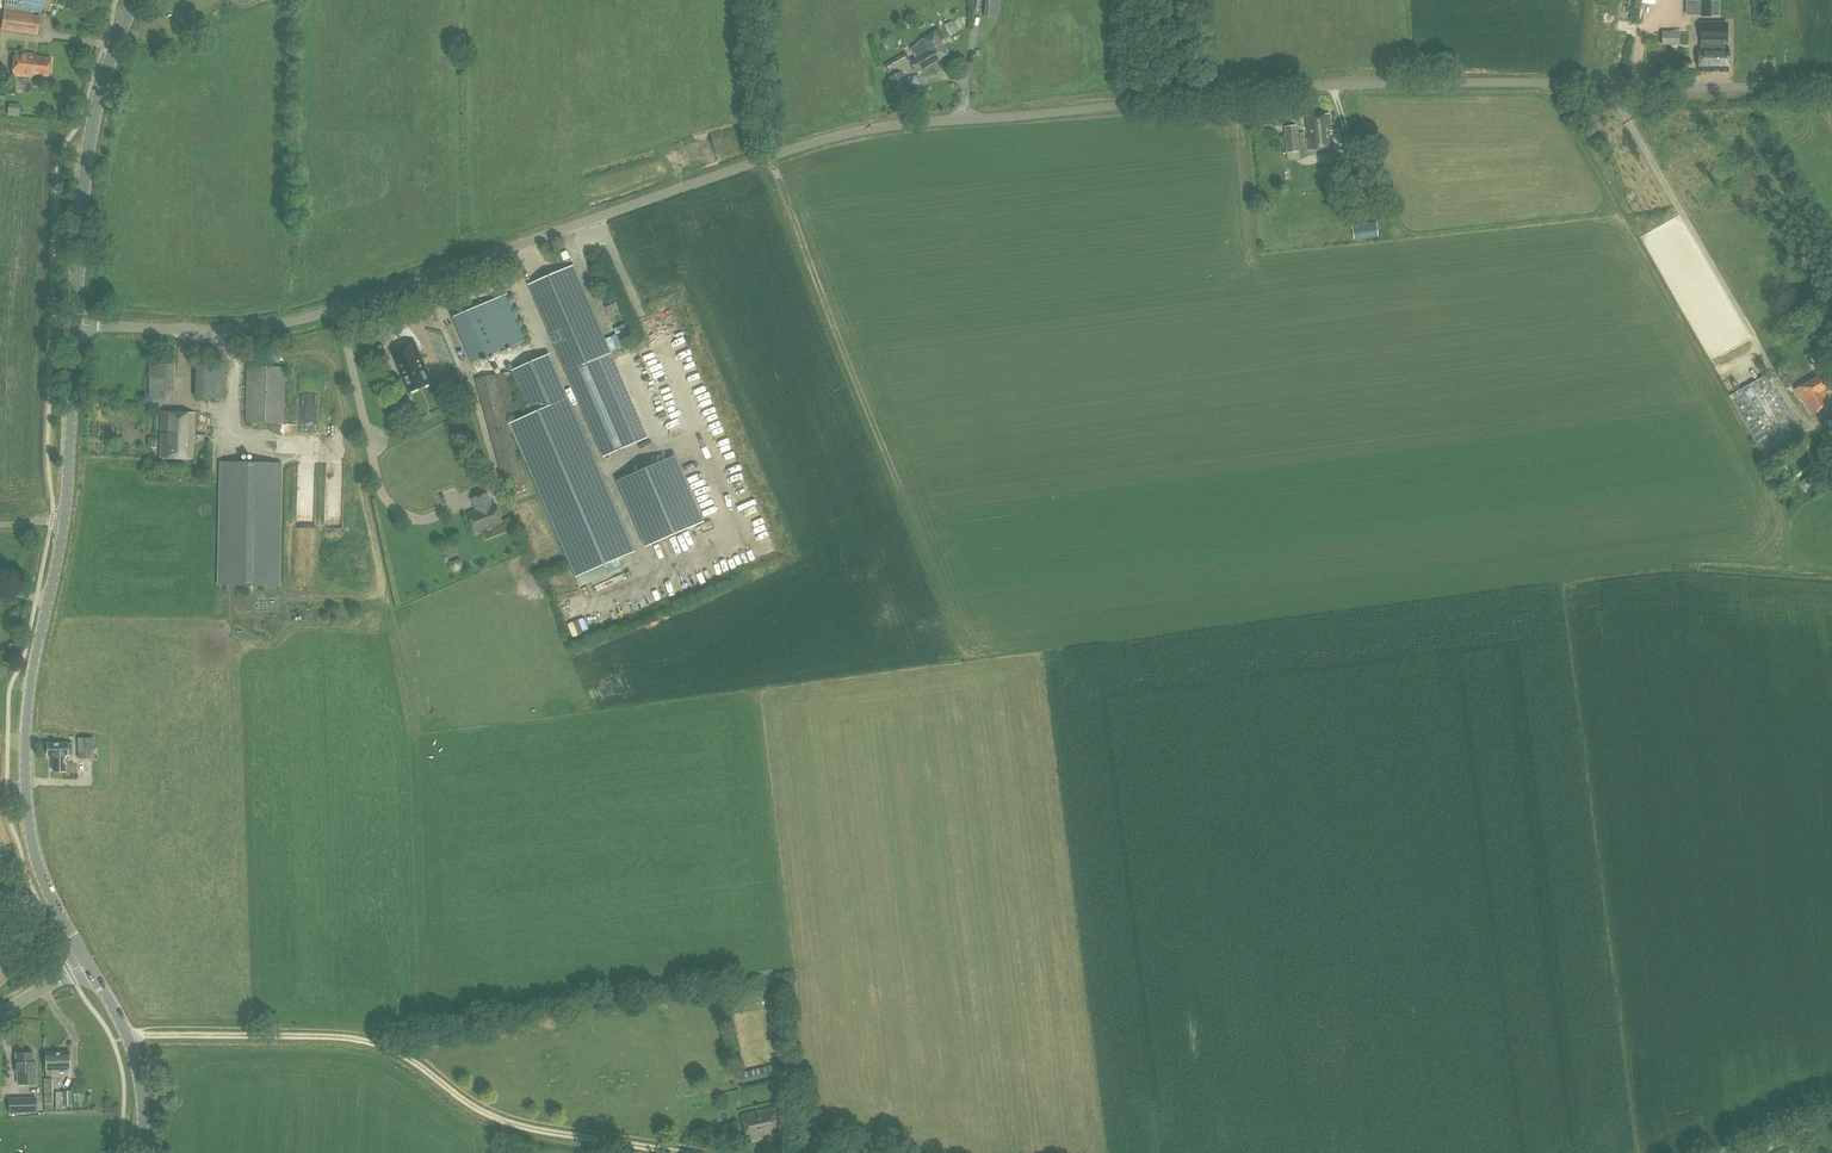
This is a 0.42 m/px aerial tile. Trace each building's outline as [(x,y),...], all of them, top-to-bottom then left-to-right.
[(5,7),(41,13),(43,0),(6,0),(5,7)] [(992,11),(994,0),(986,0),(984,10),(992,11)] [(1709,13),(1709,2),(1696,1),(1696,13),(1709,13)] [(4,14),(4,32),(42,33),(42,16),(4,14)] [(1714,31),(1727,32),(1727,21),(1715,21),(1714,31)] [(947,30),(950,36),(958,31),(955,25),(947,30)] [(929,49),(910,61),(906,53),(885,66),(891,77),(889,78),(901,97),(914,90),(906,77),(913,73),(913,74),(928,66),(928,65),(948,53),(935,30),(922,38),(929,49)] [(1668,42),(1675,47),(1680,41),(1672,36),(1668,42)] [(1728,71),(1729,47),(1699,46),(1699,70),(1728,71)] [(49,77),(51,58),(35,56),(35,54),(15,52),(12,75),(32,77),(32,75),(49,77)] [(36,94),(37,78),(20,77),(20,94),(36,94)] [(21,104),(8,102),(7,116),(20,117),(21,104)] [(1333,147),(1330,113),(1306,116),(1309,150),(1333,147)] [(1285,126),(1288,152),(1288,159),(1301,158),(1300,151),(1297,125),(1285,126)] [(1305,165),(1324,164),(1324,157),(1305,158),(1305,165)] [(1376,221),(1353,224),(1355,238),(1379,234),(1376,221)] [(600,357),(611,352),(574,266),(530,286),(604,456),(637,442),(600,357)] [(527,338),(507,295),(454,319),(474,363),(527,338)] [(445,334),(435,337),(446,365),(455,361),(445,334)] [(612,340),(617,359),(634,354),(631,345),(626,347),(623,337),(612,340)] [(432,382),(414,341),(392,351),(410,392),(432,382)] [(531,414),(511,423),(577,576),(636,551),(551,353),(512,370),(531,414)] [(173,402),(173,364),(149,364),(149,402),(173,402)] [(283,423),(285,367),(247,366),(246,422),(283,423)] [(447,391),(465,384),(458,370),(441,377),(447,391)] [(526,484),(511,423),(508,412),(519,409),(509,371),(496,374),(496,373),(475,379),(506,489),(526,484)] [(1729,395),(1765,458),(1805,435),(1769,373),(1729,395)] [(1830,404),(1823,390),(1827,388),(1819,375),(1794,389),(1801,400),(1803,399),(1812,414),(1830,404)] [(637,439),(649,434),(639,409),(628,413),(637,439)] [(194,438),(195,412),(161,411),(160,458),(192,458),(193,438),(194,438)] [(710,428),(719,423),(715,417),(707,422),(710,428)] [(289,436),(299,439),(301,430),(291,427),(289,436)] [(713,432),(717,440),(727,435),(723,427),(713,432)] [(223,461),(221,584),(279,585),(282,462),(223,461)] [(1798,485),(1804,492),(1825,474),(1819,467),(1798,485)] [(1780,472),(1787,489),(1793,486),(1785,470),(1780,472)] [(468,513),(476,533),(485,530),(487,535),(497,531),(495,526),(504,522),(496,502),(493,503),(488,491),(471,498),(476,510),(468,513)] [(682,543),(686,550),(696,544),(692,537),(682,543)] [(728,558),(733,571),(750,564),(745,551),(728,558)] [(700,582),(713,579),(708,564),(696,568),(700,582)] [(582,583),(594,580),(593,574),(581,577),(582,583)] [(687,590),(693,589),(690,576),(684,577),(687,590)] [(681,581),(669,584),(673,596),(684,593),(681,581)] [(653,603),(670,599),(668,589),(651,593),(653,603)] [(612,612),(615,621),(627,617),(623,608),(612,612)] [(588,633),(598,629),(595,620),(585,623),(588,633)] [(77,737),(78,758),(101,758),(101,741),(94,741),(94,737),(77,737)] [(72,754),(72,743),(67,743),(48,743),(48,755),(53,755),(53,771),(65,771),(65,755),(67,755),(67,754),(72,754)] [(69,1069),(69,1051),(46,1052),(46,1075),(58,1075),(58,1069),(69,1069)] [(36,1062),(32,1062),(32,1052),(16,1053),(16,1073),(22,1073),(23,1076),(23,1075),(23,1083),(36,1083),(36,1062)] [(740,1073),(742,1081),(776,1073),(774,1065),(740,1073)] [(44,1079),(45,1109),(51,1109),(51,1103),(53,1103),(53,1078),(44,1079)] [(56,1092),(56,1108),(64,1108),(64,1105),(73,1105),(72,1090),(62,1090),(62,1092),(56,1092)] [(37,1097),(9,1098),(9,1112),(37,1111),(37,1097)] [(779,1132),(773,1107),(742,1114),(748,1139),(779,1132)] [(815,1116),(799,1123),(804,1133),(820,1125),(815,1116)]
